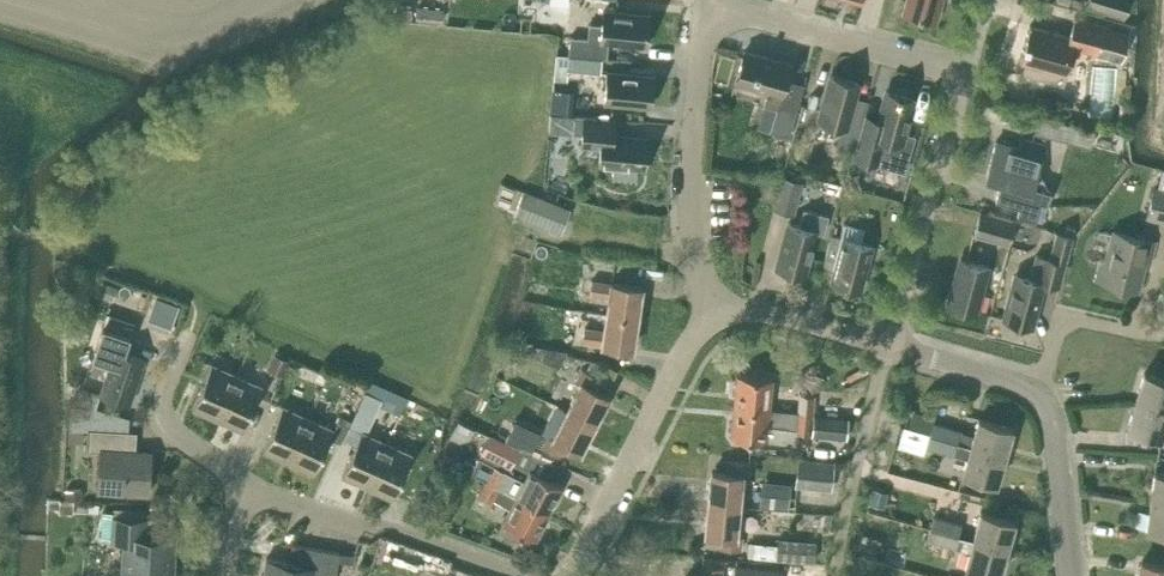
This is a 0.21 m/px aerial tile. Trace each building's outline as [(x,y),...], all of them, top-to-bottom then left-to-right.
[(903,13),(935,22),(942,0),(907,0),(903,13)] [(1085,6),(1124,18),(1129,0),(1087,0),(1085,6)] [(442,22),(443,10),(418,7),(416,20),(442,22)] [(568,54),(602,58),(606,58),(608,41),(646,45),(649,16),(603,12),(602,21),(602,25),(589,24),(588,39),(570,37),(568,54)] [(1029,26),(1019,61),(1024,62),(1022,74),(1063,85),(1066,74),(1074,47),(1102,55),(1121,61),(1129,31),(1112,27),(1113,25),(1109,24),(1109,21),(1079,12),(1077,17),(1074,17),(1068,37),(1029,26)] [(790,136),(804,85),(786,79),(790,64),(744,51),(735,82),(768,91),(764,105),(777,109),(771,131),(790,136)] [(568,54),(555,53),(553,79),(567,80),(568,70),(601,73),(602,58),(568,54)] [(607,73),(604,101),(650,106),(653,77),(607,73)] [(836,147),(854,152),(865,114),(868,101),(855,97),(859,83),(831,75),(818,120),(843,127),(836,147)] [(553,89),(551,113),(560,114),(562,90),(553,89)] [(886,91),(879,118),(865,114),(854,152),(852,158),(884,167),(886,161),(907,166),(915,135),(905,132),(914,99),(886,91)] [(645,167),(648,139),(614,136),(615,120),(575,115),(573,133),(581,134),(579,147),(600,149),(599,163),(614,165),(613,177),(637,179),(638,167),(645,167)] [(998,194),(1046,208),(1050,192),(1037,169),(1044,145),(1024,140),(1022,149),(995,142),(986,176),(1002,180),(998,194)] [(545,188),(576,198),(578,187),(548,177),(545,188)] [(794,215),(803,182),(782,177),(774,210),(794,215)] [(1163,223),(1163,187),(1153,184),(1144,218),(1163,223)] [(523,191),(515,214),(560,232),(569,208),(523,191)] [(803,209),(799,226),(788,223),(776,268),(804,275),(816,232),(824,234),(828,215),(803,209)] [(973,234),(1008,244),(1014,221),(979,211),(973,234)] [(831,234),(823,266),(835,269),(832,283),(859,290),(872,245),(861,243),(865,229),(844,224),(840,237),(831,234)] [(1057,232),(1052,249),(1050,258),(1035,254),(1029,278),(1015,274),(1003,319),(1031,326),(1043,281),(1059,286),(1061,281),(1069,253),(1073,236),(1057,232)] [(1097,279),(1136,290),(1143,260),(1149,262),(1154,242),(1115,232),(1107,262),(1102,260),(1097,279)] [(960,259),(948,304),(976,312),(988,267),(960,259)] [(112,300),(117,285),(89,276),(84,291),(112,300)] [(611,284),(592,281),(584,279),(581,293),(590,294),(609,297),(607,314),(637,319),(641,287),(612,283),(611,284)] [(602,345),(632,349),(637,319),(607,314),(604,331),(585,328),(582,341),(602,344),(602,345)] [(102,327),(94,353),(112,359),(100,394),(129,404),(144,359),(124,352),(130,336),(102,327)] [(566,350),(536,346),(536,348),(525,346),(523,351),(559,367),(566,350)] [(274,354),(267,370),(282,376),(289,361),(274,354)] [(192,408),(216,418),(236,375),(212,364),(192,408)] [(581,382),(567,410),(594,424),(608,396),(595,390),(600,379),(581,369),(576,380),(581,382)] [(1144,373),(1135,401),(1163,410),(1163,379),(1144,373)] [(263,386),(236,375),(216,418),(243,430),(263,386)] [(734,405),(769,409),(772,379),(737,375),(734,405)] [(357,379),(351,392),(361,397),(367,384),(357,379)] [(407,397),(369,381),(364,391),(384,400),(382,406),(400,414),(407,397)] [(387,443),(366,434),(381,399),(363,392),(349,426),(362,431),(342,475),(367,486),(387,443)] [(812,395),(799,393),(796,411),(813,413),(814,395),(812,395)] [(1160,439),(1163,427),(1163,410),(1135,401),(1127,429),(1160,439)] [(149,494),(152,452),(135,451),(137,432),(130,431),(128,431),(129,418),(92,406),(71,404),(69,429),(91,430),(90,449),(101,450),(99,490),(124,492),(124,493),(127,493),(127,492),(149,494)] [(813,413),(796,411),(769,409),(734,405),(731,437),(766,441),(767,426),(795,428),(795,431),(811,433),(813,413)] [(263,450),(288,461),(308,417),(283,406),(263,450)] [(579,452),(594,424),(567,410),(553,438),(547,435),(542,446),(561,456),(566,446),(579,452)] [(848,419),(814,415),(812,435),(846,439),(848,419)] [(334,429),(308,417),(288,461),(314,473),(334,429)] [(516,418),(506,439),(532,451),(542,430),(516,418)] [(929,433),(928,435),(1004,456),(1012,428),(979,419),(974,435),(931,423),(929,433)] [(458,420),(450,437),(459,441),(469,438),(474,429),(458,420)] [(484,479),(516,495),(549,512),(562,487),(529,470),(523,481),(512,475),(513,472),(509,470),(520,449),(493,435),(493,436),(490,434),(480,452),(482,453),(479,457),(470,473),(484,480),(484,479)] [(997,485),(1004,456),(928,435),(925,446),(952,454),(967,458),(963,475),(997,485)] [(367,486),(392,498),(412,454),(387,443),(367,486)] [(834,461),(798,457),(794,486),(831,490),(834,461)] [(712,472),(708,503),(738,506),(741,475),(748,476),(749,464),(729,462),(728,474),(712,472)] [(1154,472),(1150,501),(1163,503),(1163,473),(1154,472)] [(765,502),(793,503),(794,479),(766,478),(765,502)] [(549,512),(516,495),(484,479),(484,480),(476,495),(490,501),(491,499),(510,507),(502,523),(535,540),(549,512)] [(882,505),(886,490),(873,486),(869,502),(882,505)] [(83,489),(65,488),(64,499),(82,500),(83,489)] [(1150,501),(1146,530),(1163,532),(1163,503),(1150,501)] [(86,504),(60,502),(59,509),(67,516),(73,516),(73,512),(85,513),(86,504)] [(735,536),(738,506),(708,503),(706,534),(721,536),(720,548),(741,550),(742,537),(735,536)] [(175,538),(170,537),(171,520),(147,519),(143,519),(144,509),(129,508),(129,511),(113,510),(113,513),(102,512),(101,538),(112,539),(112,541),(124,542),(122,575),(173,575),(175,538)] [(1007,549),(1015,521),(980,512),(973,540),(1007,549)] [(961,524),(933,516),(930,528),(958,536),(961,524)] [(1007,549),(973,540),(958,536),(930,528),(927,539),(954,547),(969,551),(965,568),(994,575),(999,575),(1007,549)] [(882,539),(862,535),(859,549),(878,554),(882,539)] [(777,560),(814,563),(816,542),(778,539),(777,560)] [(263,575),(336,575),(338,561),(348,563),(347,568),(352,569),(353,564),(354,564),(356,555),(291,544),(288,562),(266,558),(263,575)] [(1139,575),(1163,575),(1163,565),(1141,562),(1139,575)] [(455,564),(452,575),(500,575),(455,564)] [(723,567),(703,564),(702,575),(722,575),(723,567)] [(782,570),(734,564),(733,575),(782,575),(782,570)]
